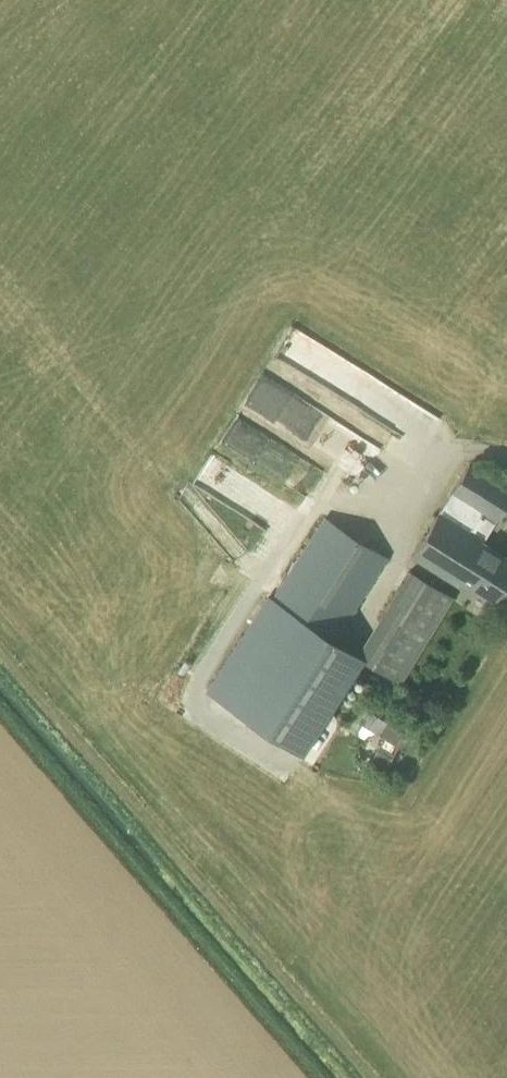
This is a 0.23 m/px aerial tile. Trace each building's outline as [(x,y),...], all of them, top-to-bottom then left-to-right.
[(280,355),(344,388),(358,360),(295,327),(280,355)] [(257,407),(294,426),(301,414),(311,420),(318,407),(270,382),(257,407)] [(415,443),(407,459),(419,465),(427,450),(415,443)] [(506,578),(506,557),(481,541),(506,501),(506,490),(469,466),(413,555),(456,583),(458,581),(491,602),(506,578)] [(333,640),(345,623),(386,557),(324,517),(271,600),(333,640)] [(400,683),(453,598),(408,570),(356,654),(355,655),(400,683)] [(271,600),(266,597),(207,689),(297,746),(355,655),(356,654),(333,640),(271,600)] [(408,735),(367,710),(359,722),(362,723),(356,733),(369,741),(374,732),(383,738),(371,759),(385,767),(398,746),(400,747),(408,735)]
